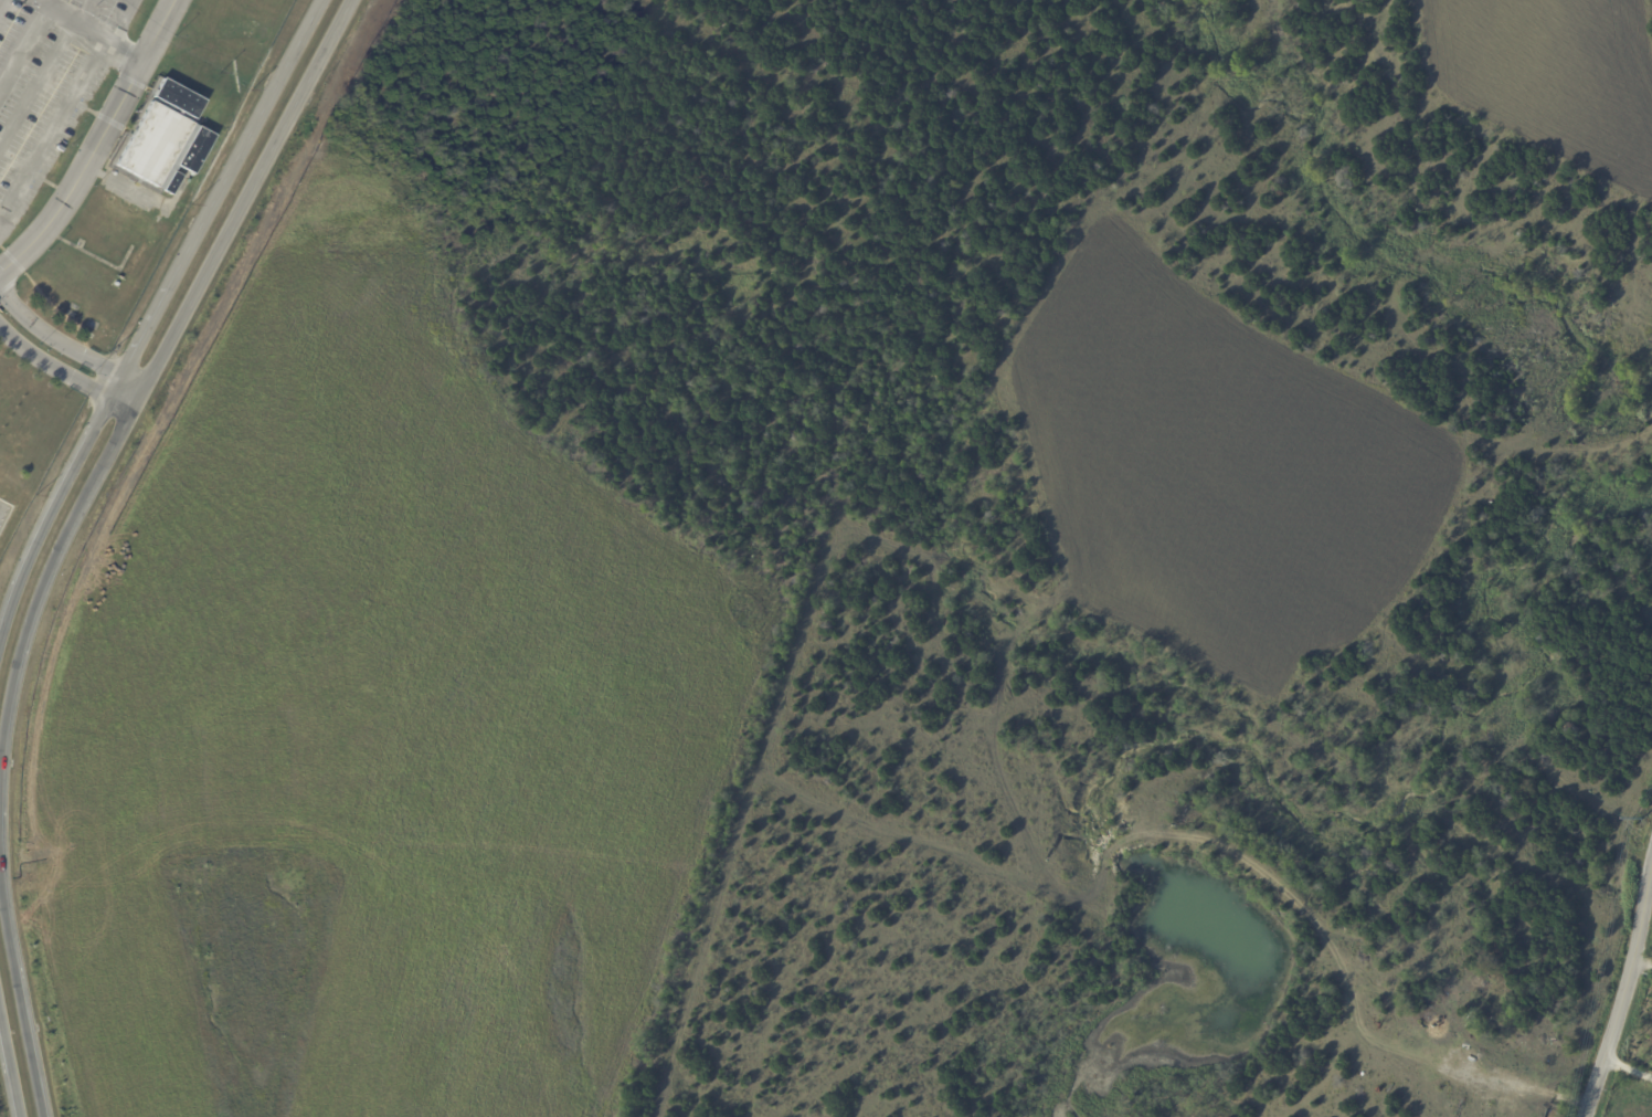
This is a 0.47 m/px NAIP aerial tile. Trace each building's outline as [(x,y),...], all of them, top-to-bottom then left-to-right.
[(160,80),(201,102),(191,119),(199,123),(195,128),(211,137),(190,176),(174,167),(171,173),(179,178),(168,197),(113,166),(160,80)]
